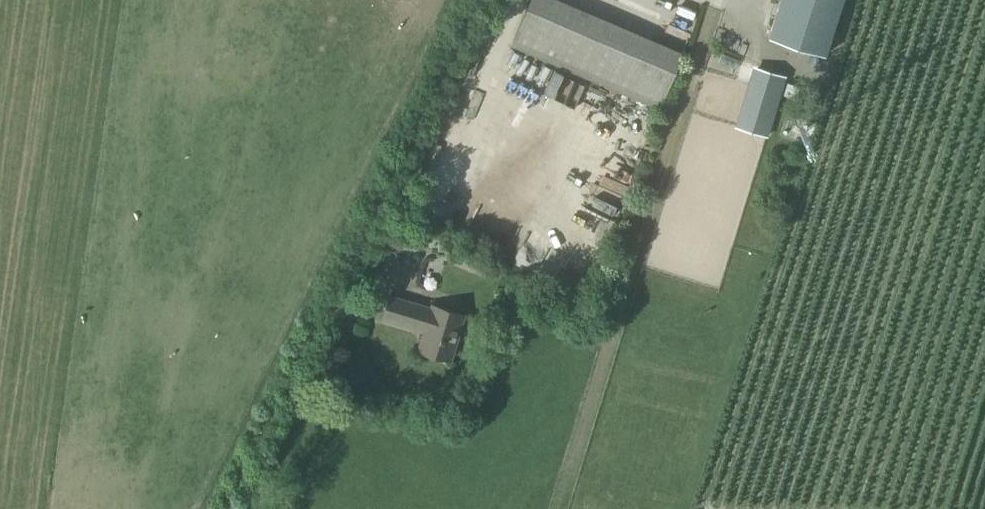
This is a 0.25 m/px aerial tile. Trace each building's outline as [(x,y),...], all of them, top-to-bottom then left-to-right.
[(657,109),(681,53),(557,0),(530,0),(510,45),(657,109)] [(823,55),(841,0),(779,0),(767,37),(823,55)] [(742,60),(738,78),(748,80),(752,62),(742,60)] [(771,134),(785,71),(751,64),(737,126),(771,134)] [(597,185),(589,206),(618,216),(626,195),(597,185)] [(388,297),(382,318),(424,330),(418,351),(449,360),(462,315),(432,305),(430,309),(388,297)]
